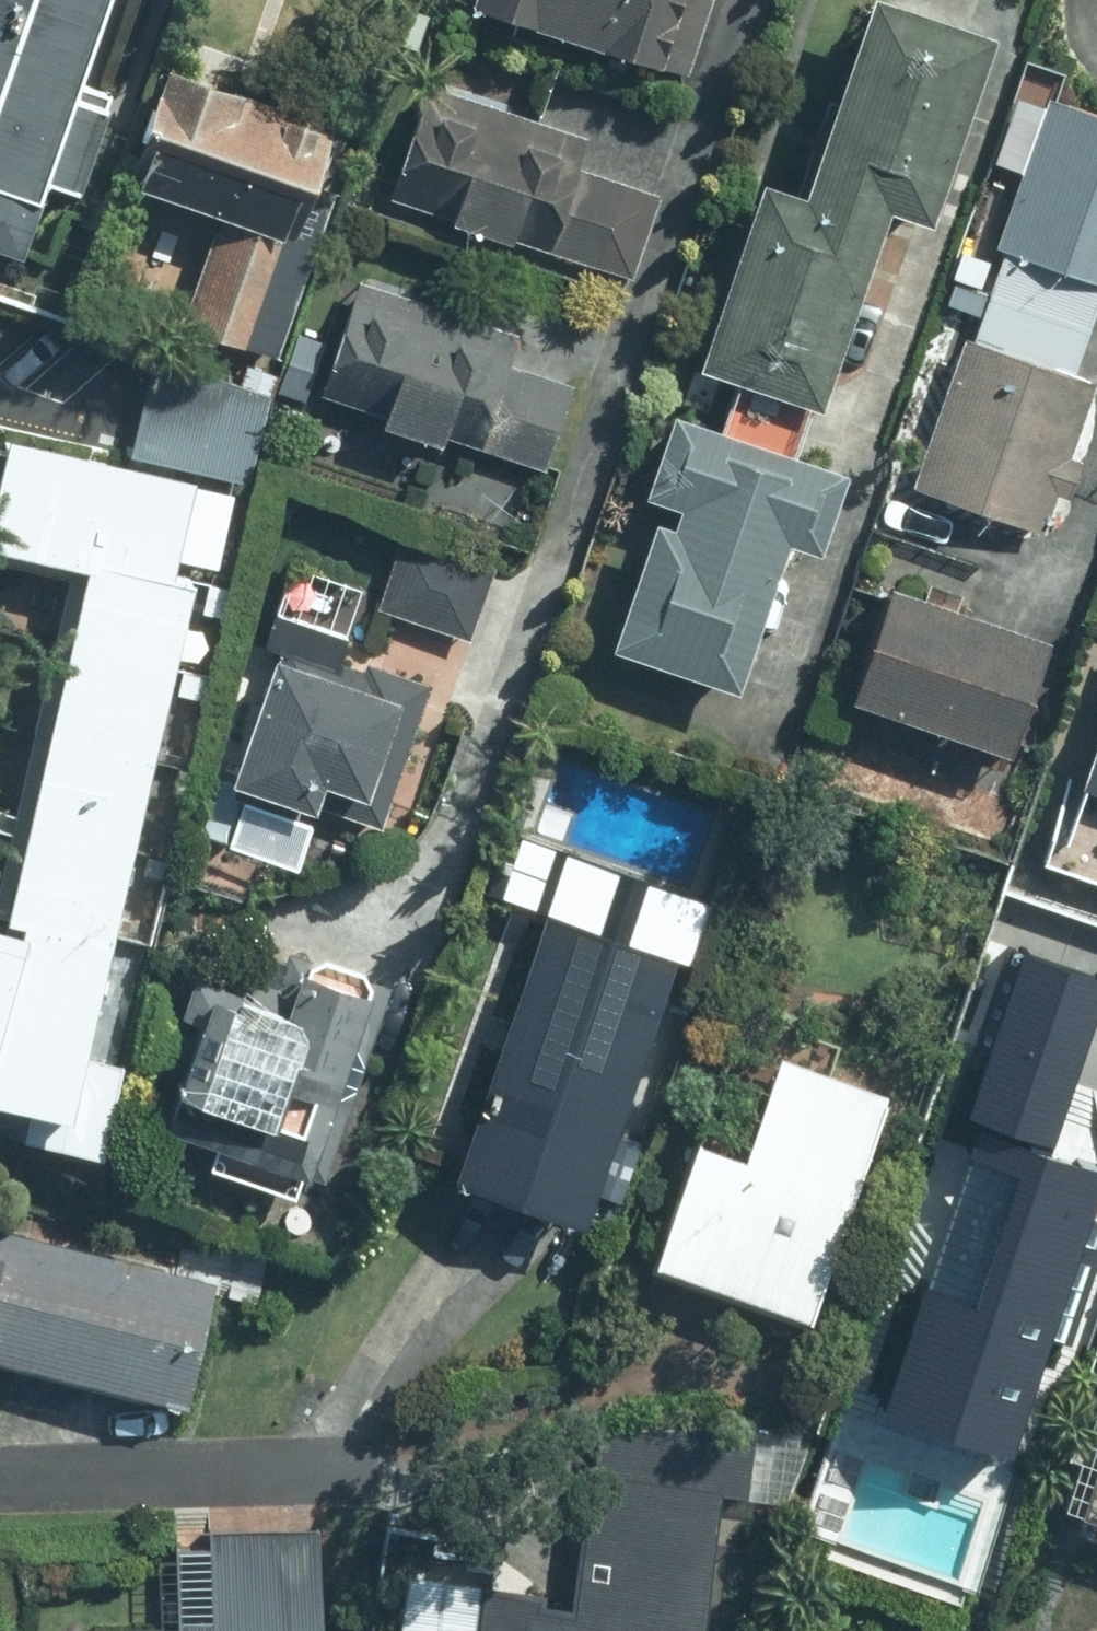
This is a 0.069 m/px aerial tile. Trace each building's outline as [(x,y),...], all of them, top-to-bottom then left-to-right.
[(74,75),(101,0),(0,0),(0,49),(74,75)] [(638,53),(637,57),(684,73),(708,0),(473,0),(638,53)] [(819,129),(940,168),(986,26),(906,0),(861,0),(819,129)] [(74,75),(0,49),(0,243),(19,250),(46,179),(76,189),(112,90),(74,75)] [(336,115),(176,61),(132,190),(203,214),(164,327),(285,368),(321,262),(290,251),(336,115)] [(591,132),(425,78),(387,194),(632,275),(661,187),(581,162),(591,132)] [(987,294),(1088,330),(1096,303),(1096,107),(1045,90),(993,244),(1000,246),(1003,247),(987,294)] [(923,214),(940,168),(819,129),(802,186),(759,172),(740,230),(862,270),(884,202),(923,214)] [(818,402),(862,270),(740,230),(697,362),(818,402)] [(520,327),(357,274),(319,392),(543,464),(570,380),(510,361),(520,327)] [(1074,371),(1088,330),(987,294),(972,337),(963,333),(912,482),(1045,528),(1096,378),(1074,371)] [(676,499),(669,519),(775,555),(782,535),(812,545),(838,466),(667,409),(641,488),(676,499)] [(2,918),(0,917),(0,1099),(70,1117),(194,578),(166,571),(190,474),(7,429),(0,458),(0,540),(91,563),(2,918)] [(733,682),(775,555),(669,519),(651,513),(608,643),(637,652),(638,650),(733,682)] [(496,558),(402,528),(377,607),(470,637),(496,558)] [(1044,633),(884,578),(843,696),(1003,751),(1044,633)] [(349,633),(273,609),(261,646),(274,650),(233,777),(379,824),(427,678),(343,651),(349,633)] [(1076,787),(1091,792),(1096,794),(1096,728),(1076,787)] [(678,960),(546,911),(447,1173),(579,1222),(678,960)] [(300,1166),(325,1174),(389,982),(287,948),(270,998),(192,972),(179,1009),(196,1015),(173,1084),(231,1104),(212,1161),(292,1188),(300,1166)] [(1012,948),(963,1092),(1052,1122),(1096,990),(1096,976),(1012,948)] [(883,1087),(778,1052),(743,1155),(697,1139),(654,1265),(694,1278),(805,1316),(883,1087)] [(910,1262),(868,1395),(1018,1442),(1060,1309),(1096,1192),(1096,1155),(992,1122),(945,1273),(910,1262)] [(5,1257),(0,1276),(0,1355),(183,1403),(216,1279),(13,1227),(5,1257)] [(1089,1473),(1096,1476),(1096,1449),(1089,1473)] [(722,1486),(597,1467),(580,1602),(482,1588),(476,1630),(700,1630),(722,1486)] [(313,1524),(209,1528),(213,1630),(317,1630),(313,1524)]
